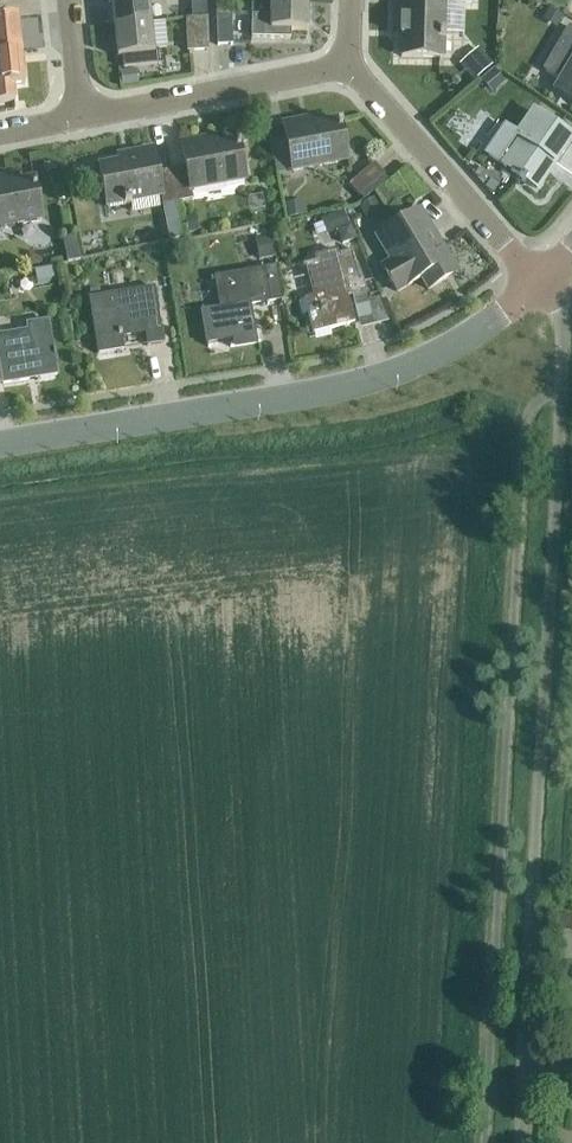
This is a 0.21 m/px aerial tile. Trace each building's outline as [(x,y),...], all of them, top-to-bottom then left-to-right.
[(114,26),(150,23),(147,0),(111,0),(114,26)] [(192,17),(206,17),(206,0),(191,0),(192,17)] [(217,17),(231,17),(230,0),(216,0),(217,17)] [(271,15),(251,14),(251,37),(290,37),(290,28),(306,29),(307,0),(271,0),(271,15)] [(396,18),(403,19),(403,56),(444,56),(444,32),(465,32),(466,0),(397,0),(396,18)] [(19,51),(16,17),(0,19),(0,53),(19,51)] [(206,17),(192,17),(185,18),(186,50),(208,50),(206,17)] [(231,17),(217,17),(217,43),(232,43),(231,17)] [(150,23),(114,26),(117,58),(122,57),(123,69),(159,65),(158,51),(153,51),(150,23)] [(571,97),(571,27),(569,25),(545,68),(561,78),(556,88),(571,97)] [(485,48),(470,58),(480,71),(494,61),(485,48)] [(0,53),(0,103),(12,102),(11,85),(22,84),(19,51),(0,53)] [(505,167),(540,189),(571,140),(571,138),(534,113),(518,136),(505,127),(487,155),(505,167)] [(282,123),(291,170),(346,159),(338,119),(302,126),(300,119),(282,123)] [(184,166),(171,169),(177,201),(193,198),(191,189),(244,179),(236,140),(200,147),(198,141),(180,144),(184,166)] [(177,201),(171,169),(155,172),(151,149),(133,153),(134,160),(97,167),(104,205),(159,195),(161,204),(177,201)] [(350,184),(359,195),(384,174),(375,163),(350,184)] [(39,219),(31,180),(0,185),(0,226),(39,219)] [(455,266),(435,233),(421,210),(382,233),(402,266),(389,274),(400,291),(424,277),(431,289),(450,277),(446,271),(455,266)] [(327,214),(312,220),(319,238),(334,233),(327,214)] [(313,256),(315,262),(307,264),(315,296),(303,299),(313,334),(354,323),(347,296),(366,292),(363,279),(358,281),(351,254),(337,258),(335,250),(313,256)] [(59,264),(41,264),(41,280),(59,280),(59,264)] [(252,306),(282,300),(276,265),(219,275),(226,311),(204,314),(209,345),(235,341),(235,344),(258,341),(252,306)] [(148,345),(164,342),(155,286),(90,297),(98,353),(125,349),(123,332),(146,328),(148,345)] [(4,382),(57,373),(48,320),(28,324),(29,330),(0,335),(0,359),(4,382)]
